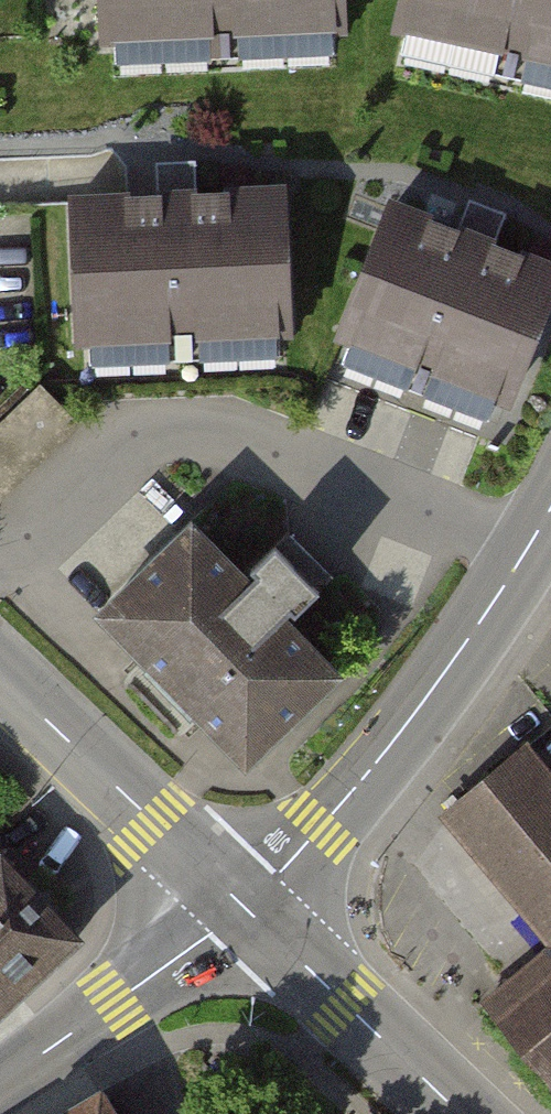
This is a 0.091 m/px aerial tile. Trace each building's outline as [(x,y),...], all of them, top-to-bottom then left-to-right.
[(93,40),(345,29),(343,0),(91,0),(93,40)] [(387,29),(550,64),(550,0),(393,0),(387,29)] [(286,179),(58,190),(66,349),(293,338),(286,179)] [(382,196),(326,336),(508,407),(550,298),(550,262),(382,196)] [(0,420),(0,504),(79,425),(36,383),(0,420)] [(184,508),(75,611),(236,779),(345,676),(184,508)] [(522,749),(446,811),(550,937),(550,784),(522,749)] [(73,939),(0,861),(0,1006),(73,939)] [(488,1005),(550,1080),(550,953),(488,1005)] [(64,1113),(112,1113),(99,1093),(64,1113)]
